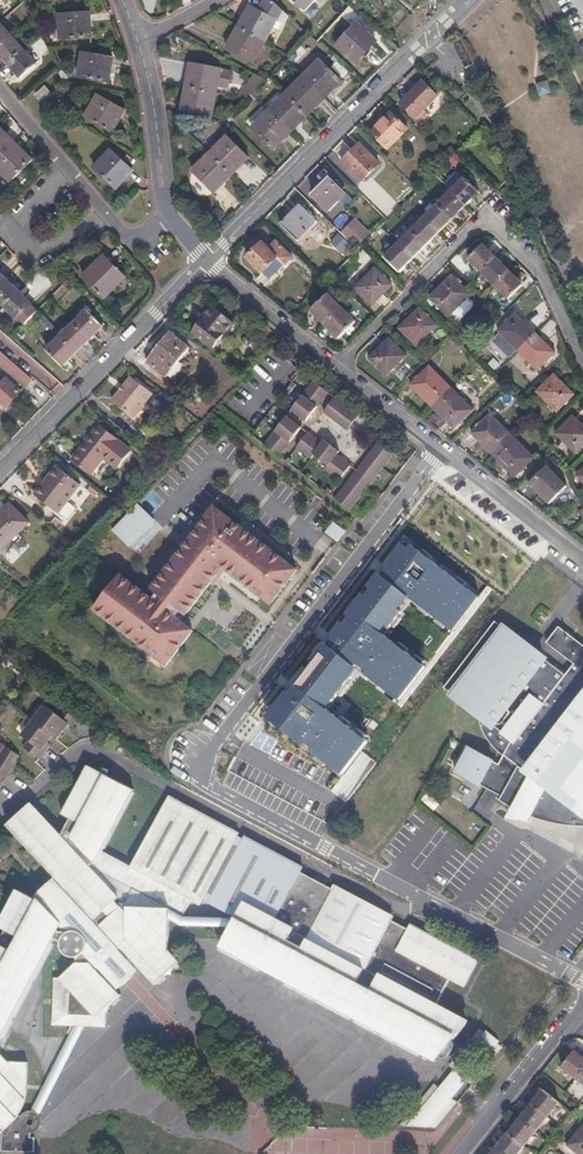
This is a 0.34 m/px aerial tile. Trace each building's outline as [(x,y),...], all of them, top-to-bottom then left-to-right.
[(238,27),(266,43),(275,28),(284,11),(273,0),(265,0),(258,11),(252,8),(245,21),(243,19),(238,27)] [(306,15),(320,0),(290,0),(306,15)] [(290,16),(284,11),(275,28),(280,31),(285,21),(287,22),(290,16)] [(59,17),(61,40),(92,38),(92,30),(90,30),(88,15),(59,17)] [(12,37),(0,23),(0,48),(12,37)] [(378,42),(357,23),(336,46),(356,65),(378,42)] [(266,43),(238,27),(234,34),(237,36),(229,50),(255,64),(266,43)] [(0,48),(0,56),(8,65),(24,51),(12,37),(0,48)] [(474,63),(463,43),(452,48),(464,70),(474,63)] [(24,51),(8,65),(20,79),(36,65),(24,51)] [(111,75),(109,74),(111,60),(83,55),(79,78),(109,83),(111,75)] [(303,78),(323,99),(334,88),(336,90),(342,84),(319,61),(303,78)] [(188,79),(186,89),(217,94),(218,88),(228,90),(231,72),(193,65),(190,79),(188,79)] [(266,80),(255,74),(238,98),(247,99),(266,80)] [(312,110),(323,99),(303,78),(286,95),(308,117),(313,111),(312,110)] [(401,104),(417,119),(438,97),(423,82),(401,104)] [(548,82),(537,84),(540,96),(551,93),(548,82)] [(466,92),(457,84),(449,93),(458,102),(466,92)] [(36,96),(43,105),(53,97),(45,88),(36,96)] [(217,94),(186,89),(184,97),(187,97),(183,112),(212,118),(217,94)] [(308,117),(286,95),(269,112),(290,132),(300,121),(302,123),(308,117)] [(113,133),(117,125),(115,124),(122,110),(97,96),(86,118),(113,133)] [(290,132),(269,112),(252,129),(274,151),(281,144),(279,143),(290,132)] [(391,113),(371,133),(388,150),(407,130),(391,113)] [(14,146),(4,135),(5,134),(0,129),(0,160),(14,146)] [(226,137),(210,154),(232,176),(238,170),(236,168),(247,158),(226,137)] [(362,183),(380,164),(360,145),(341,163),(362,183)] [(14,146),(0,160),(0,172),(11,182),(32,161),(26,155),(25,156),(14,146)] [(110,151),(94,168),(117,190),(123,183),(121,182),(131,170),(110,151)] [(232,176),(210,154),(193,171),(213,191),(224,181),(226,183),(232,176)] [(452,191),(467,206),(479,193),(465,178),(452,191)] [(346,195),(331,179),(313,196),(329,212),(346,195)] [(454,218),(467,206),(452,191),(439,204),(454,218)] [(426,217),(440,232),(454,218),(439,204),(426,217)] [(299,241),(317,223),(300,206),(282,224),(299,241)] [(412,230),(427,245),(440,232),(426,217),(412,230)] [(357,220),(342,235),(356,249),(371,234),(357,220)] [(399,244),(414,258),(427,245),(412,230),(399,244)] [(268,249),(263,243),(247,259),(270,281),(292,258),(275,241),(268,249)] [(400,271),(414,258),(399,244),(386,257),(400,271)] [(483,273),(496,259),(483,245),(469,259),(483,273)] [(106,298),(126,278),(104,256),(84,276),(106,298)] [(509,272),(496,259),(483,273),(495,286),(509,272)] [(375,268),(355,288),(373,305),(392,286),(375,268)] [(523,285),(509,272),(495,286),(509,300),(523,285)] [(452,276),(430,297),(450,316),(451,315),(470,296),(471,295),(452,276)] [(0,284),(0,302),(4,306),(19,291),(6,279),(0,284)] [(19,291),(4,306),(18,320),(32,305),(19,291)] [(312,311),(325,325),(342,308),(329,294),(312,311)] [(477,303),(470,296),(451,315),(458,322),(477,303)] [(235,324),(213,306),(192,332),(214,349),(235,324)] [(342,308),(325,325),(339,339),(356,322),(342,308)] [(419,308),(400,328),(417,345),(437,326),(419,308)] [(74,323),(91,340),(104,327),(86,311),(74,323)] [(519,350),(536,333),(516,313),(498,330),(517,348),(519,350)] [(60,336),(77,353),(91,340),(74,323),(60,336)] [(517,348),(498,330),(490,339),(509,356),(517,348)] [(167,378),(190,349),(170,332),(147,362),(167,378)] [(555,353),(536,333),(519,350),(539,370),(555,353)] [(64,366),(77,353),(60,336),(47,350),(64,366)] [(390,339),(370,358),(387,375),(406,356),(390,339)] [(25,387),(32,380),(0,351),(0,365),(25,387)] [(433,407),(452,388),(430,366),(411,386),(433,407)] [(21,392),(0,373),(0,401),(7,407),(21,392)] [(557,411),(574,394),(554,374),(537,392),(557,411)] [(134,418),(152,394),(132,377),(113,401),(134,418)] [(291,411),(305,421),(328,391),(314,381),(291,411)] [(292,382),(286,389),(290,392),(295,384),(292,382)] [(473,410),(452,388),(433,407),(455,428),(473,410)] [(345,428),(357,413),(335,397),(324,412),(345,428)] [(473,433),(494,455),(513,436),(491,414),(473,433)] [(287,416),(265,445),(279,455),(300,427),(287,416)] [(573,416),(557,433),(577,453),(582,446),(582,426),(573,416)] [(260,425),(263,427),(269,420),(266,418),(260,425)] [(99,424),(72,459),(91,474),(105,458),(117,468),(131,450),(99,424)] [(308,433),(297,447),(311,457),(313,454),(327,464),(324,468),(340,480),(351,465),(335,453),(338,450),(324,440),(322,443),(308,433)] [(513,436),(494,455),(516,476),(535,458),(513,436)] [(336,499),(350,510),(362,495),(360,494),(371,480),(372,481),(395,453),(381,442),(336,499)] [(401,470),(407,463),(404,460),(398,468),(401,470)] [(58,467),(43,485),(47,488),(61,470),(58,467)] [(566,486),(547,467),(530,484),(550,503),(566,486)] [(47,488),(43,485),(35,495),(61,515),(83,487),(61,470),(47,488)] [(373,500),(376,502),(382,494),(379,492),(373,500)] [(273,600),(300,565),(213,498),(182,540),(150,582),(166,592),(161,596),(121,569),(94,606),(169,661),(198,623),(194,620),(174,605),(176,602),(189,612),(225,563),(273,600)] [(129,545),(155,519),(137,500),(110,528),(129,545)] [(0,514),(0,549),(2,552),(30,523),(10,503),(0,514)] [(345,528),(334,519),(326,530),(336,539),(345,528)] [(477,597),(404,543),(386,567),(342,627),(297,687),(278,714),(289,721),(284,728),(349,778),(378,741),(342,711),(367,674),(403,703),(427,669),(388,636),(416,598),(454,631),(477,597)] [(532,815),(547,820),(558,823),(566,824),(580,825),(582,825),(582,642),(560,624),(547,640),(576,662),(567,673),(533,647),(497,620),(446,687),(488,719),(483,725),(485,730),(490,738),(495,745),(506,754),(501,763),(470,746),(457,770),(469,777),(472,772),(475,775),(473,779),(504,796),(503,800),(511,805),(515,810),(532,815)] [(62,722),(65,724),(68,727),(75,718),(59,705),(51,715),(42,708),(31,723),(22,734),(28,739),(22,748),(35,759),(41,752),(37,750),(43,743),(49,735),(54,739),(59,732),(56,730),(62,722)] [(59,732),(65,724),(62,722),(56,730),(59,732)] [(37,750),(41,752),(46,745),(43,743),(37,750)] [(20,756),(6,746),(0,755),(0,787),(20,756)] [(86,766),(72,793),(117,825),(135,791),(111,779),(110,781),(105,778),(106,776),(86,766)] [(7,830),(58,878),(99,892),(120,861),(103,853),(117,825),(72,793),(61,814),(69,818),(62,835),(38,814),(32,820),(24,813),(7,830)] [(192,814),(193,811),(170,799),(133,868),(120,861),(99,892),(69,935),(67,938),(68,938),(66,943),(65,948),(66,952),(68,956),(70,959),(74,960),(79,961),(83,961),(86,960),(89,962),(74,977),(67,977),(64,1024),(81,1025),(82,1010),(90,1011),(89,1025),(117,1027),(118,1013),(121,1013),(122,1008),(131,998),(126,993),(110,979),(130,957),(146,971),(164,988),(174,978),(180,979),(180,972),(186,965),(172,952),(171,920),(184,927),(228,926),(232,928),(238,931),(231,945),(271,966),(290,976),(431,1049),(438,1036),(433,1033),(436,1028),(441,1030),(460,1040),(476,1023),(439,1006),(446,991),(453,979),(467,986),(481,960),(412,924),(409,929),(392,921),(395,916),(336,885),(330,896),(299,880),(305,869),(245,838),(243,841),(237,838),(239,835),(205,817),(203,820),(192,814)] [(30,806),(24,813),(32,820),(38,814),(30,806)] [(530,819),(532,815),(515,810),(512,816),(530,819)] [(25,1011),(65,937),(67,938),(69,935),(99,892),(58,878),(54,887),(49,893),(45,898),(48,900),(46,904),(22,892),(9,916),(12,917),(5,931),(23,940),(16,953),(0,945),(0,998),(25,1011)] [(268,972),(271,966),(231,945),(238,931),(232,928),(222,948),(268,972)] [(110,979),(126,993),(133,985),(146,971),(130,957),(110,979)] [(428,1055),(431,1049),(290,976),(287,982),(428,1055)] [(0,998),(0,1133),(6,1130),(3,1150),(33,1153),(40,1153),(41,1142),(38,1142),(39,1138),(45,1134),(47,1131),(48,1127),(49,1124),(48,1121),(44,1116),(38,1112),(28,1113),(23,1116),(21,1113),(25,1107),(32,1095),(34,1089),(36,1079),(36,1070),(36,1061),(19,1060),(6,1048),(25,1011),(0,998)] [(82,1010),(81,1025),(89,1025),(90,1011),(82,1010)] [(89,1025),(81,1025),(38,1112),(44,1116),(89,1025)] [(480,1028),(448,1065),(454,1069),(439,1086),(434,1082),(400,1125),(405,1131),(437,1131),(460,1103),(453,1096),(468,1080),(472,1083),(505,1047),(498,1042),(500,1040),(487,1029),(485,1031),(480,1028)] [(582,1069),(582,1058),(574,1051),(562,1066),(576,1078),(582,1069)] [(532,1104),(547,1116),(558,1102),(543,1090),(532,1104)] [(519,1119),(535,1131),(547,1116),(532,1104),(519,1119)] [(523,1146),(535,1131),(519,1119),(507,1134),(523,1146)] [(568,1144),(580,1153),(582,1153),(582,1125),(568,1144)] [(523,1146),(507,1134),(496,1148),(504,1153),(517,1153),(523,1146)]
